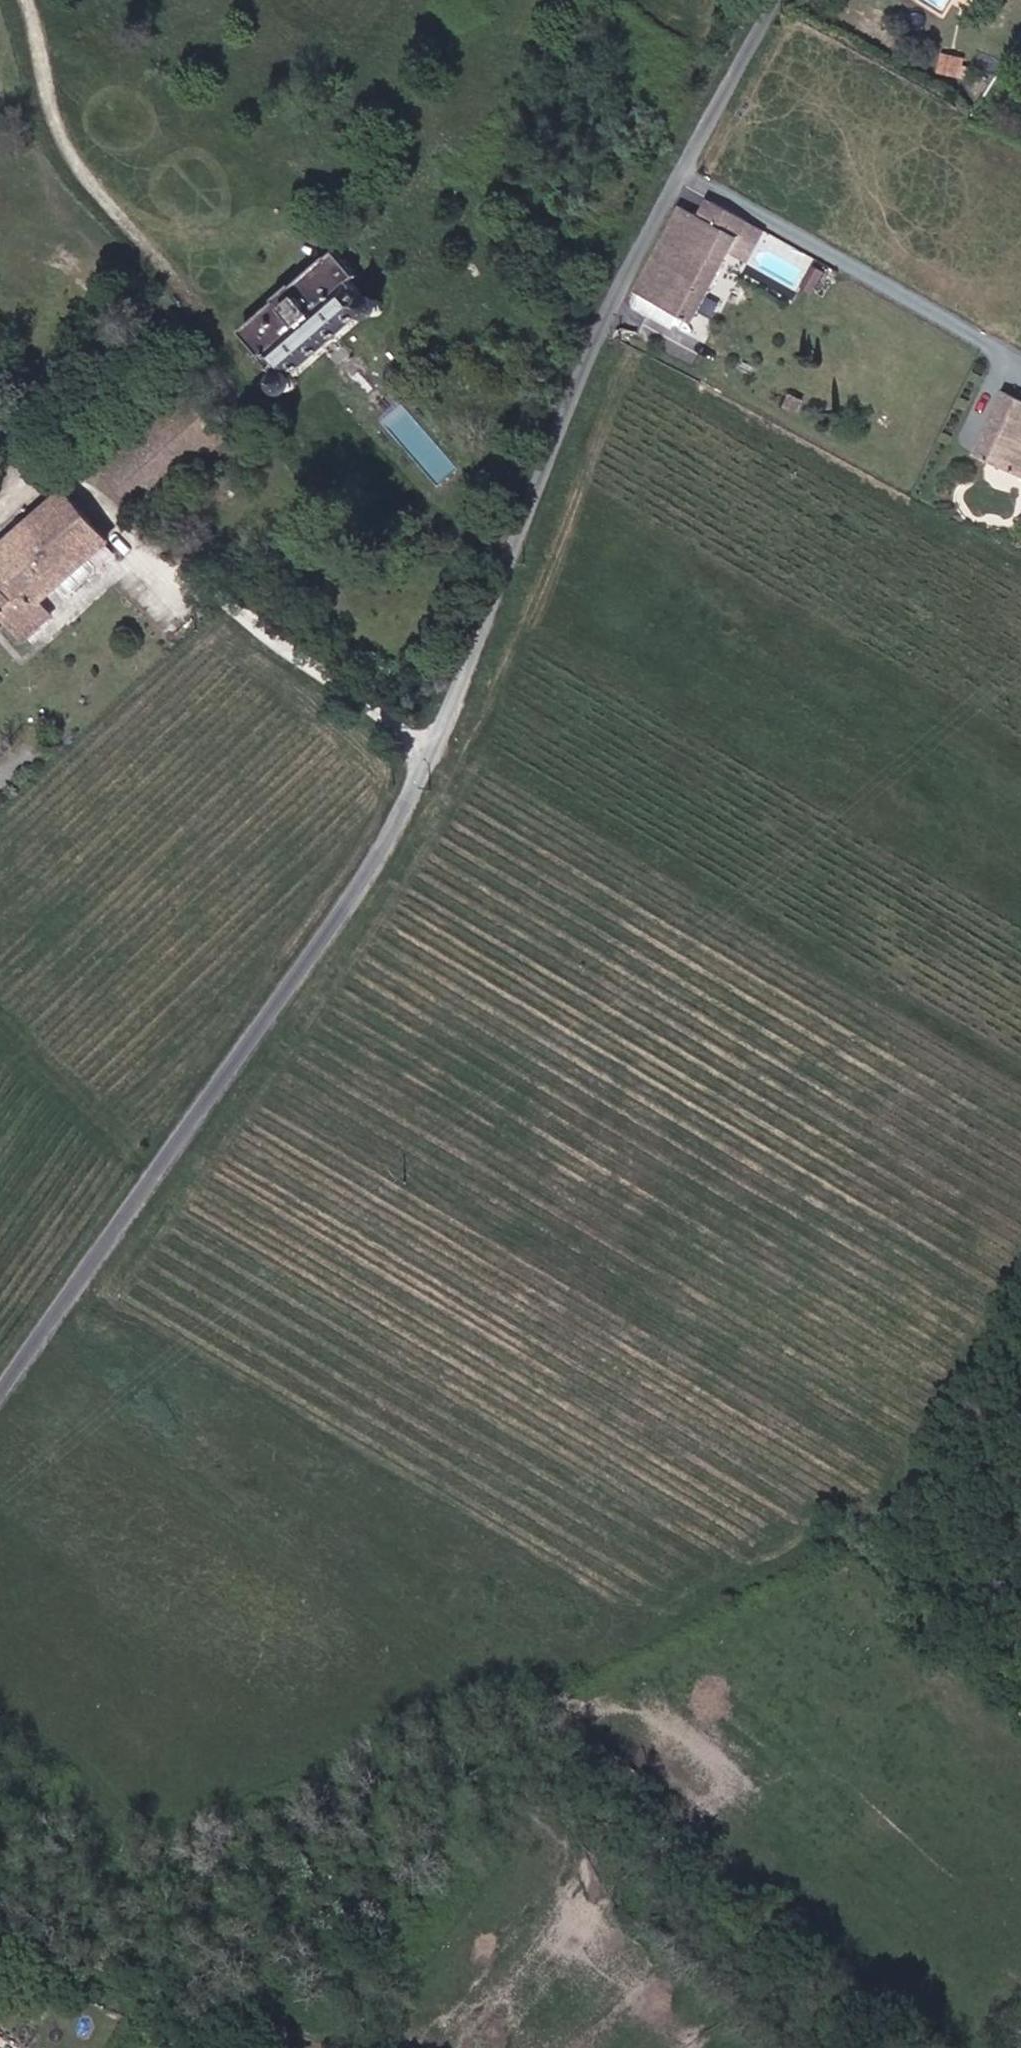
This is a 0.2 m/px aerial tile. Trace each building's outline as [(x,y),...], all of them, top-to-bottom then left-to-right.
[(637,296),(694,326),(742,226),(685,195),(637,296)] [(290,370),(288,365),(367,296),(371,298),(378,292),(350,259),(354,253),(337,233),(288,276),(284,273),(262,291),(266,296),(236,325),(282,377),(290,370)] [(1005,393),(975,453),(1020,476),(1020,401),(1005,393)] [(61,488),(1,541),(0,541),(0,635),(5,631),(20,646),(51,617),(36,601),(53,586),(58,591),(67,591),(91,568),(91,560),(86,555),(108,535),(61,488)]
